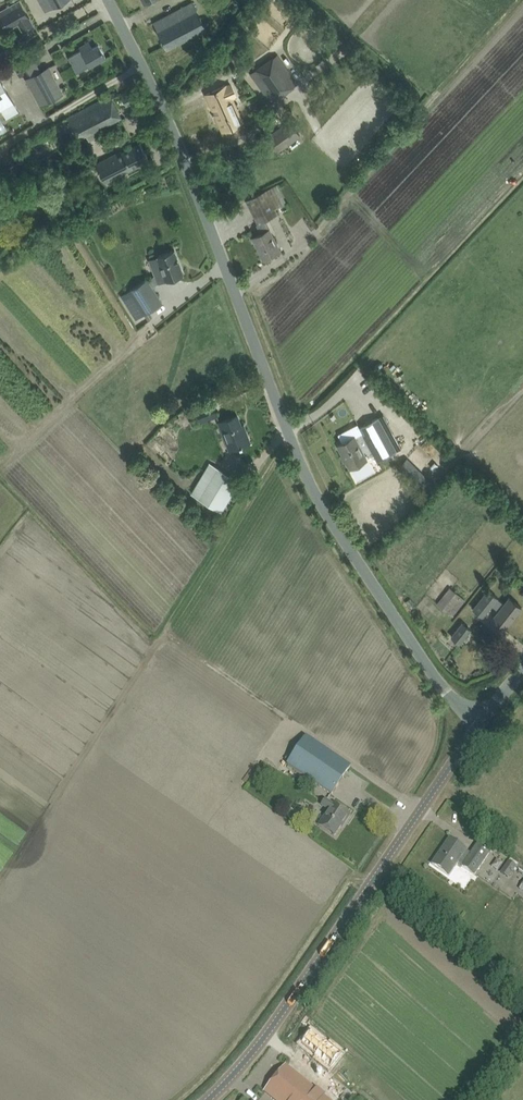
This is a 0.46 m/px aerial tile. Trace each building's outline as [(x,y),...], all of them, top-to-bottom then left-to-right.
[(45,11),(65,0),(39,0),(45,11)] [(34,27),(19,1),(10,6),(0,12),(0,18),(6,29),(17,23),(23,34),(34,27)] [(201,17),(193,2),(154,22),(167,48),(206,28),(201,17)] [(81,50),(69,57),(73,65),(75,64),(79,71),(90,65),(90,66),(106,57),(98,44),(92,48),(89,42),(79,47),(81,50)] [(298,84),(277,54),(273,57),(249,74),(270,103),(298,84)] [(25,79),(40,106),(62,93),(47,66),(40,70),(35,61),(24,68),(29,76),(25,79)] [(1,110),(6,118),(19,112),(0,79),(0,110),(1,110)] [(216,113),(224,130),(242,122),(235,107),(237,106),(233,97),(236,96),(231,85),(227,87),(226,85),(217,89),(207,94),(210,102),(212,101),(217,113),(216,113)] [(141,98),(134,86),(120,94),(127,106),(141,98)] [(78,141),(109,123),(118,118),(115,120),(111,113),(118,110),(110,95),(100,100),(65,120),(78,141)] [(257,104),(251,110),(257,115),(263,109),(257,104)] [(266,137),(277,152),(300,136),(289,120),(266,137)] [(140,143),(130,148),(122,153),(121,151),(98,163),(96,164),(105,183),(108,181),(139,164),(149,159),(140,143)] [(275,209),(287,203),(278,185),(246,200),(258,224),(277,214),(275,209)] [(262,232),(253,237),(263,258),(281,250),(270,228),(269,229),(265,220),(256,224),(260,233),(262,232)] [(157,256),(148,259),(154,276),(157,283),(157,284),(166,281),(173,278),(184,274),(174,249),(164,253),(157,256)] [(144,314),(162,303),(147,278),(129,290),(137,303),(129,308),(136,319),(144,314)] [(207,419),(217,415),(213,403),(203,407),(196,409),(201,421),(207,419)] [(244,432),(237,415),(219,422),(229,450),(250,442),(247,434),(244,432)] [(350,468),(360,463),(366,459),(366,458),(374,454),(377,461),(378,461),(396,451),(378,417),(359,427),(359,426),(359,427),(362,433),(355,437),(354,436),(347,440),(338,445),(350,468)] [(153,438),(147,444),(151,447),(156,441),(153,438)] [(151,448),(159,456),(166,450),(158,441),(151,448)] [(404,460),(399,466),(428,494),(433,488),(404,460)] [(191,493),(198,498),(221,512),(240,481),(209,463),(191,493)] [(452,616),(459,607),(465,600),(451,588),(444,596),(437,604),(452,616)] [(521,607),(513,600),(509,597),(504,603),(497,598),(497,597),(488,590),(480,600),(473,609),(482,616),(491,605),(498,610),(493,617),(506,627),(521,607)] [(451,636),(460,643),(470,629),(462,622),(451,636)] [(287,765),(331,795),(350,767),(306,736),(287,765)] [(318,825),(325,830),(334,836),(344,822),(345,822),(350,815),(341,809),(333,804),(333,805),(325,800),(322,805),(329,810),(318,825)] [(288,809),(284,815),(289,819),(294,813),(288,809)] [(432,864),(441,870),(449,875),(457,863),(474,874),(491,849),(488,847),(479,841),(470,853),(466,850),(449,838),(432,864)] [(500,873),(508,879),(516,866),(508,860),(500,873)] [(307,1044),(297,1056),(310,1066),(309,1068),(325,1080),(336,1066),(321,1053),(320,1054),(307,1044)] [(264,1091),(276,1099),(328,1099),(323,1096),(324,1096),(322,1095),(317,1091),(317,1090),(316,1089),(315,1090),(285,1065),(264,1091)]
